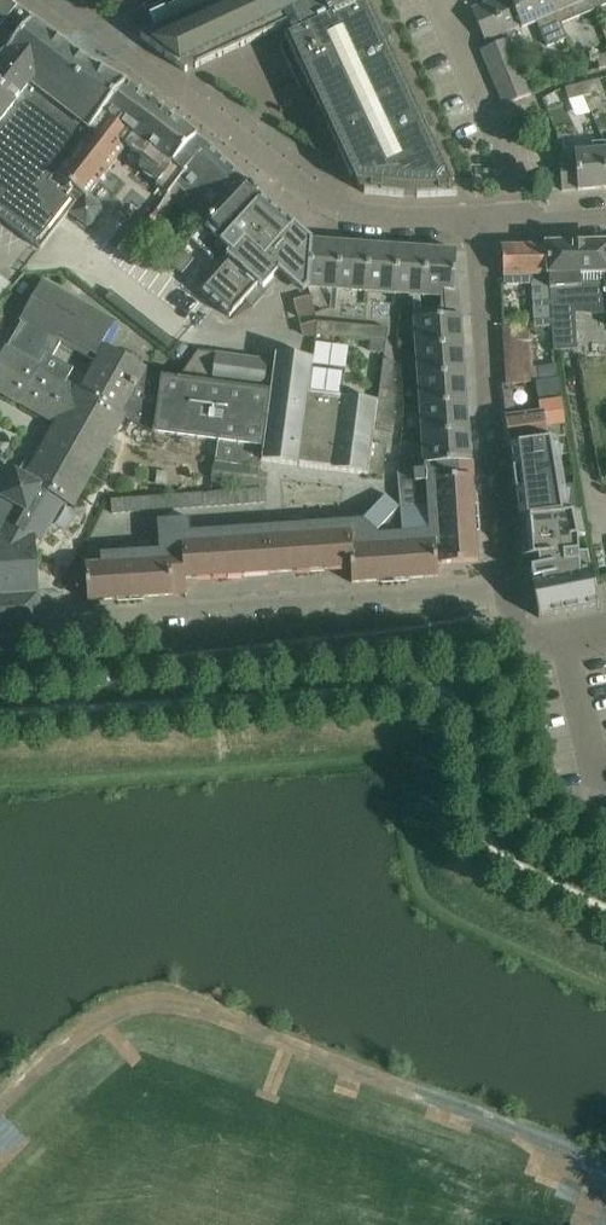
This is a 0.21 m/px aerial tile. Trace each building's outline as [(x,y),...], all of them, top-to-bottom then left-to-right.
[(0,1),(0,219),(40,250),(70,213),(78,203),(53,183),(77,152),(127,86),(88,65),(31,22),(32,20),(19,9),(17,11),(11,5),(7,2),(4,0),(1,0),(0,1)] [(141,38),(145,42),(185,73),(195,68),(195,69),(220,58),(282,29),(287,40),(307,84),(320,112),(314,114),(321,129),(327,126),(351,178),(353,177),(359,191),(363,192),(364,194),(403,198),(417,198),(457,196),(452,186),(454,185),(430,134),(436,131),(429,116),(423,119),(388,43),(394,40),(387,25),(381,28),(368,0),(366,0),(352,7),(349,0),(219,0),(150,32),(151,33),(141,38)] [(550,0),(496,0),(472,10),(485,41),(521,26),(522,29),(536,22),(547,48),(567,39),(561,24),(561,25),(550,0)] [(561,25),(561,24),(575,18),(593,11),(589,0),(550,0),(561,25)] [(589,0),(593,11),(605,5),(605,0),(589,0)] [(487,65),(515,53),(509,39),(481,51),(487,65)] [(521,67),(515,53),(487,65),(493,79),(521,67)] [(596,57),(600,70),(605,68),(605,54),(596,57)] [(526,81),(521,67),(493,79),(498,93),(526,81)] [(596,80),(581,85),(584,97),(600,93),(596,80)] [(526,81),(498,93),(504,107),(532,95),(526,81)] [(584,97),(581,85),(565,89),(568,101),(584,97)] [(208,145),(127,86),(77,152),(53,183),(78,203),(70,213),(87,226),(91,226),(101,212),(101,208),(87,198),(125,146),(144,160),(139,167),(158,181),(155,185),(168,195),(172,190),(176,185),(175,184),(208,145)] [(605,150),(605,143),(592,144),(593,151),(575,153),(575,160),(559,161),(562,192),(578,190),(578,191),(605,189),(605,168),(605,150)] [(209,146),(208,145),(175,184),(176,185),(172,190),(176,194),(181,189),(212,217),(245,181),(211,148),(208,147),(209,146)] [(245,181),(212,217),(202,227),(220,244),(262,197),(245,181)] [(267,256),(295,226),(262,197),(220,244),(230,252),(197,289),(230,318),(258,285),(264,290),(279,272),(280,272),(270,261),(271,260),(267,256)] [(148,247),(163,227),(151,217),(136,237),(148,247)] [(304,235),(294,227),(267,256),(271,260),(270,261),(280,272),(279,272),(291,283),(303,294),(308,288),(312,242),(304,235)] [(312,242),(308,288),(338,291),(341,243),(312,241),(312,242)] [(370,245),(341,243),(338,291),(366,293),(370,245)] [(398,247),(370,245),(366,293),(395,295),(398,247)] [(547,247),(548,275),(550,275),(553,330),(552,330),(554,352),(577,350),(574,304),(582,304),(580,275),(604,274),(605,285),(605,245),(547,247)] [(398,247),(395,295),(423,297),(427,249),(398,247)] [(548,275),(547,247),(502,247),(502,248),(503,262),(503,276),(504,276),(504,282),(504,286),(504,291),(532,291),(532,297),(534,328),(535,330),(552,330),(553,330),(550,275),(548,275)] [(457,252),(427,249),(423,297),(453,299),(457,252)] [(183,251),(171,265),(178,271),(182,274),(189,266),(194,260),(183,251)] [(39,621),(39,614),(38,595),(38,594),(36,594),(36,591),(37,591),(34,537),(41,541),(64,501),(73,506),(123,416),(153,433),(153,434),(217,442),(215,462),(220,463),(259,468),(260,468),(261,461),(262,462),(271,392),(179,380),(177,380),(161,378),(161,379),(145,370),(145,369),(101,344),(113,323),(42,283),(21,321),(23,322),(7,350),(6,349),(0,359),(0,393),(56,424),(26,477),(16,472),(2,497),(3,498),(2,499),(1,501),(1,500),(0,501),(0,624),(39,621)] [(111,291),(105,298),(170,350),(176,343),(111,291)] [(301,300),(295,301),(297,311),(299,318),(306,316),(314,314),(310,297),(301,300)] [(416,342),(463,339),(460,309),(414,312),(416,342)] [(325,337),(326,323),(317,322),(316,336),(325,337)] [(308,325),(301,327),(303,332),(304,336),(309,336),(315,337),(317,323),(310,324),(308,325)] [(335,324),(326,323),(325,337),(333,338),(335,324)] [(343,325),(335,324),(333,338),(342,338),(343,325)] [(343,325),(342,338),(351,339),(352,326),(343,325)] [(352,326),(351,339),(360,340),(361,326),(352,326)] [(361,326),(360,340),(369,341),(370,327),(361,326)] [(379,328),(370,327),(369,341),(378,341),(379,328)] [(379,328),(378,341),(387,342),(388,329),(379,328)] [(504,344),(530,342),(529,328),(503,329),(504,344)] [(398,339),(398,349),(410,349),(410,339),(398,339)] [(463,339),(416,342),(418,373),(465,370),(463,339)] [(530,355),(530,342),(504,344),(504,356),(530,355)] [(377,410),(378,403),(342,398),(346,371),(312,366),(313,359),(276,355),(275,362),(198,352),(179,380),(271,392),(262,462),(299,467),(331,471),(368,475),(369,468),(370,460),(371,452),(372,444),(375,425),(376,418),(377,410)] [(532,355),(530,355),(504,356),(505,371),(532,369),(532,355)] [(382,368),(395,370),(394,362),(383,360),(382,368)] [(557,366),(536,369),(538,382),(559,379),(557,366)] [(395,370),(382,368),(381,377),(395,379),(395,370)] [(533,383),(532,369),(505,371),(506,386),(533,383)] [(467,401),(465,370),(418,373),(420,404),(467,401)] [(381,377),(380,386),(395,388),(395,379),(381,377)] [(541,412),(506,417),(509,446),(555,440),(566,439),(561,400),(559,379),(538,382),(537,382),(541,412)] [(395,388),(380,386),(379,394),(396,397),(395,388)] [(396,397),(379,394),(378,403),(396,405),(396,397)] [(467,401),(420,404),(422,435),(469,432),(467,401)] [(396,405),(378,403),(377,410),(395,413),(396,405)] [(377,410),(376,418),(394,420),(395,413),(377,410)] [(376,418),(375,425),(393,428),(394,420),(376,418)] [(469,432),(422,435),(424,465),(466,463),(470,462),(470,461),(471,461),(469,432)] [(555,440),(509,446),(513,484),(518,484),(518,489),(514,490),(515,494),(516,507),(517,519),(518,519),(520,519),(557,515),(558,516),(577,514),(580,514),(575,485),(565,486),(560,456),(570,455),(568,438),(566,439),(555,440)] [(387,446),(372,444),(371,452),(386,454),(387,446)] [(371,452),(370,460),(385,462),(386,454),(371,452)] [(385,462),(370,460),(369,468),(384,470),(385,462)] [(466,463),(424,465),(424,471),(405,472),(406,484),(398,484),(400,508),(386,495),(364,520),(191,532),(190,518),(158,520),(160,549),(100,554),(101,564),(85,565),(88,602),(118,600),(118,605),(144,603),(144,598),(187,595),(186,579),(214,577),(214,583),(240,581),(240,576),(298,572),(298,577),(324,575),(324,570),(351,568),(352,583),(382,581),(383,587),(409,585),(408,579),(439,577),(438,564),(478,562),(472,476),(467,476),(466,463)] [(215,463),(213,483),(256,488),(258,469),(215,463)] [(384,470),(369,468),(368,475),(383,478),(384,470)] [(258,491),(259,503),(267,503),(265,490),(258,491)] [(259,503),(258,491),(250,492),(251,504),(259,503)] [(243,505),(242,492),(234,493),(236,505),(243,505)] [(250,492),(242,492),(243,505),(251,504),(250,492)] [(228,506),(227,493),(219,494),(220,506),(228,506)] [(234,493),(227,493),(228,506),(236,505),(234,493)] [(211,494),(204,495),(205,508),(213,507),(211,494)] [(219,494),(211,494),(213,507),(220,506),(219,494)] [(204,495),(196,496),(197,508),(205,508),(204,495)] [(189,509),(188,496),(180,497),(182,509),(189,509)] [(196,496),(188,496),(189,509),(197,508),(196,496)] [(174,510),(173,497),(165,498),(166,510),(174,510)] [(182,509),(180,497),(173,497),(174,510),(182,509)] [(157,498),(150,499),(151,511),(159,511),(157,498)] [(165,498),(157,498),(159,511),(166,510),(165,498)] [(151,511),(150,499),(142,500),(143,512),(151,511)] [(135,513),(134,500),(126,501),(128,513),(135,513)] [(142,500),(134,500),(135,513),(143,512),(142,500)] [(120,514),(119,501),(111,502),(112,514),(120,514)] [(128,513),(126,501),(119,501),(120,514),(128,513)] [(520,519),(518,519),(522,559),(537,558),(539,568),(530,569),(533,580),(531,580),(540,618),(600,607),(589,551),(580,552),(578,538),(586,538),(581,513),(580,514),(577,514),(558,516),(557,515),(520,519)]
